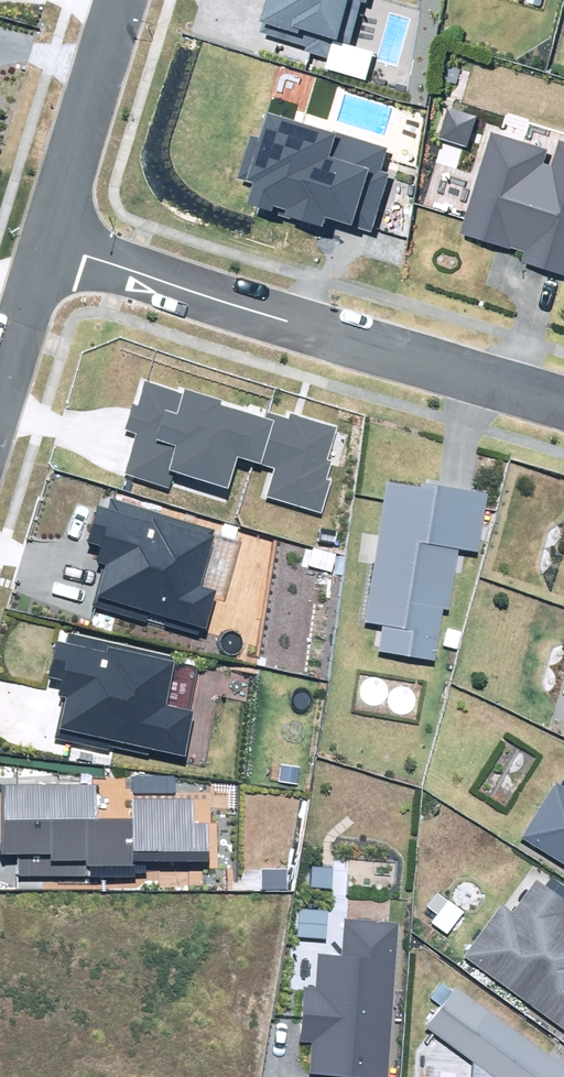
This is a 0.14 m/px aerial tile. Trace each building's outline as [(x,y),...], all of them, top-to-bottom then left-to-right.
[(365,79),(372,52),(349,46),(362,2),(366,3),(367,0),(265,0),(259,20),(264,21),(260,32),(306,46),(304,51),(327,58),(324,67),(365,79)] [(439,139),(466,146),(474,116),(447,109),(439,139)] [(248,205),(321,226),(324,218),(372,232),(389,175),(379,172),(386,148),(264,113),(257,138),(250,136),(238,178),(254,183),(248,205)] [(460,233),(525,253),(522,263),(563,276),(563,143),(557,141),(550,166),(543,163),(547,149),(491,132),(460,233)] [(138,433),(125,474),(170,488),(175,471),(229,488),(238,457),(275,469),(266,497),(321,514),(331,480),(326,479),(332,461),(327,459),(337,426),(291,412),(289,420),(268,413),(266,418),(222,405),(223,400),(185,389),(183,393),(145,382),(138,406),(132,404),(125,429),(138,433)] [(380,652),(435,661),(443,609),(450,610),(459,549),(478,552),(488,493),(422,483),(422,487),(387,482),(365,622),(384,625),(380,652)] [(165,625),(200,635),(202,628),(206,629),(217,591),(199,586),(215,529),(111,500),(108,510),(98,507),(87,544),(102,548),(99,561),(104,563),(92,606),(147,621),(150,612),(168,616),(165,625)] [(152,749),(184,756),(194,712),(167,706),(178,656),(69,631),(66,643),(55,640),(47,677),(63,681),(59,696),(65,698),(55,738),(109,751),(110,746),(150,755),(152,749)] [(133,776),(133,794),(175,794),(175,777),(133,776)] [(555,783),(521,839),(563,865),(563,788),(555,783)] [(18,855),(18,876),(136,877),(136,872),(146,873),(146,863),(207,863),(207,822),(196,822),(196,800),(133,800),(133,819),(95,819),(95,786),(1,786),(1,855),(18,855)] [(312,866),(311,887),(332,889),(333,867),(312,866)] [(262,889),(288,889),(288,868),(262,869),(262,889)] [(563,1029),(563,898),(562,897),(563,895),(563,887),(552,879),(546,887),(537,881),(513,913),(501,904),(463,956),(563,1029)] [(298,937),(327,938),(328,909),(299,908),(298,937)] [(334,1076),(333,1076),(388,1076),(398,923),(344,919),(342,956),(318,954),(316,987),(303,987),(300,1042),(312,1043),(310,1074),(334,1076)] [(458,987),(427,1027),(474,1062),(493,1076),(563,1076),(563,1067),(458,987)]
